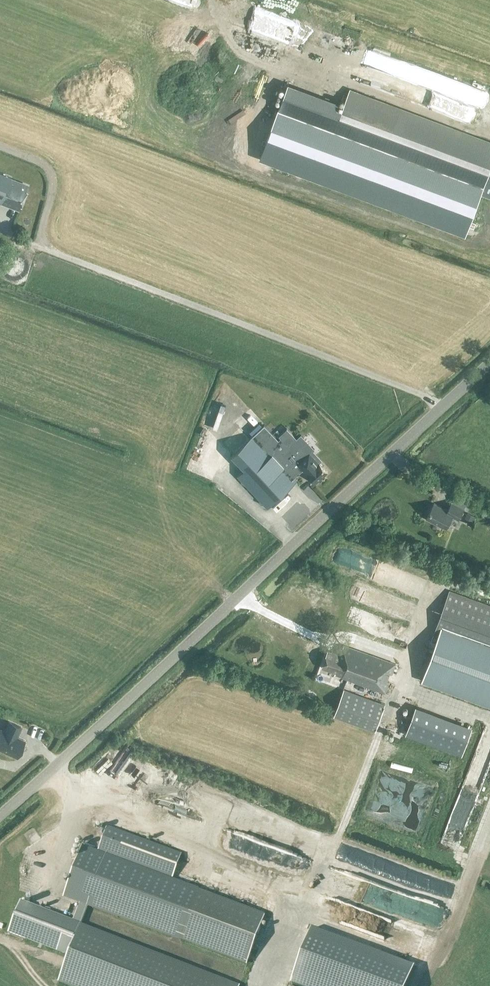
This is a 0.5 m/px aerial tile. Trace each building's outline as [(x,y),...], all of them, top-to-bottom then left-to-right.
[(293,39),(291,45),(302,49),(304,44),(293,39)] [(342,54),(352,58),(356,49),(360,50),(362,46),(349,40),(342,54)] [(300,57),(288,53),(289,50),(280,47),(278,53),(299,59),(300,57)] [(413,84),(395,78),(401,60),(368,48),(362,65),(373,69),(368,83),(407,97),(409,92),(415,95),(417,89),(412,87),(413,84)] [(366,78),(365,71),(361,71),(361,64),(350,65),(350,78),(366,78)] [(399,110),(400,107),(349,89),(340,114),(321,107),(311,133),(381,159),(382,156),(450,182),(480,193),(489,197),(489,164),(460,153),(467,135),(399,110)] [(445,103),(442,110),(451,113),(454,107),(445,103)] [(5,205),(19,210),(29,185),(0,174),(0,203),(5,205)] [(221,407),(227,409),(230,400),(224,398),(221,407)] [(286,426),(275,436),(264,424),(251,436),(252,436),(231,455),(244,469),(237,475),(267,508),(296,481),(293,478),(302,469),(315,483),(328,472),(309,452),(307,454),(295,441),(296,439),(289,431),(290,430),(286,426)] [(320,434),(310,424),(304,430),(313,440),(320,434)] [(311,500),(318,503),(321,498),(314,495),(311,500)] [(310,514),(298,501),(279,518),(292,531),(310,514)] [(447,510),(433,503),(425,518),(446,529),(453,516),(458,519),(464,509),(451,502),(447,510)] [(463,520),(471,524),(475,516),(467,513),(463,520)] [(362,604),(363,602),(368,604),(371,594),(357,588),(352,600),(362,604)] [(449,591),(431,642),(434,643),(430,655),(420,681),(489,707),(489,605),(449,591)] [(340,654),(327,650),(321,667),(336,672),(335,675),(385,693),(389,681),(386,680),(389,673),(391,674),(395,664),(343,646),(340,654)] [(385,704),(343,689),(333,717),(375,732),(385,704)] [(17,756),(24,740),(16,737),(20,727),(8,721),(4,731),(0,729),(0,749),(17,756)] [(489,758),(489,734),(480,732),(476,758),(481,759),(482,756),(489,758)] [(457,847),(483,773),(468,768),(442,842),(457,847)] [(65,896),(80,902),(73,921),(20,901),(8,934),(70,958),(82,925),(89,905),(247,964),(265,916),(172,881),(182,854),(107,827),(98,854),(82,848),(65,896)] [(82,925),(70,958),(61,980),(78,985),(241,985),(82,925)] [(42,973),(47,977),(51,971),(45,968),(42,973)]
